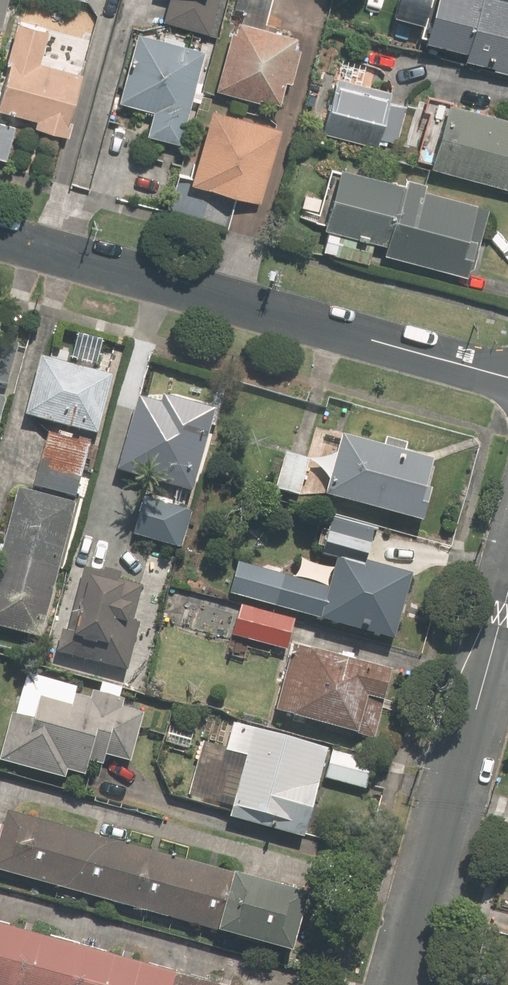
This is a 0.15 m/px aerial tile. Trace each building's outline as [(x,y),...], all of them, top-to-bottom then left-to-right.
[(11,0),(0,0),(0,44),(11,0)] [(165,21),(214,32),(221,0),(170,0),(165,21)] [(394,10),(427,19),(423,36),(469,49),(466,58),(489,65),(492,55),(497,56),(494,67),(507,71),(507,0),(397,0),(394,10)] [(45,60),(53,26),(21,19),(0,107),(38,116),(36,126),(71,134),(85,70),(45,60)] [(295,82),(303,46),(297,45),(300,33),(241,20),(239,30),(232,28),(219,88),(283,103),(288,80),(295,82)] [(186,143),(195,99),(204,101),(206,88),(197,87),(206,44),(139,30),(133,58),(137,59),(133,80),(126,78),(121,100),(155,107),(149,135),(186,143)] [(398,142),(407,107),(391,103),(394,93),(340,79),(325,132),(379,147),(382,137),(398,142)] [(431,165),(507,188),(507,116),(451,99),(431,165)] [(284,126),(216,105),(194,181),(262,201),(284,126)] [(8,161),(18,125),(0,120),(0,159),(8,161)] [(491,205),(427,188),(429,181),(407,175),(405,182),(344,164),(327,225),(332,227),(326,249),(371,261),(377,239),(387,242),(384,252),(471,276),(491,205)] [(20,343),(0,338),(0,383),(11,386),(20,343)] [(82,500),(113,374),(42,357),(28,417),(51,423),(35,489),(82,500)] [(162,402),(139,396),(121,469),(197,489),(218,406),(165,393),(162,402)] [(328,494),(426,521),(434,488),(428,486),(435,458),(407,451),(410,440),(388,434),(385,445),(345,434),(328,494)] [(309,458),(286,451),(275,489),(299,496),(309,458)] [(4,554),(0,570),(0,626),(44,638),(78,503),(21,488),(9,535),(3,533),(0,547),(0,553),(4,554)] [(194,508),(145,496),(135,535),(184,548),(194,508)] [(240,562),(231,596),(398,639),(414,574),(368,562),(377,526),(334,515),(325,551),(340,554),(332,585),(240,562)] [(119,582),(120,571),(83,564),(70,630),(63,629),(59,651),(132,665),(147,587),(119,582)] [(343,649),(342,653),(290,639),(297,617),(241,602),(232,635),(288,650),(277,687),(284,689),(278,710),(375,737),(394,668),(356,657),(357,653),(343,649)] [(11,713),(0,759),(0,760),(67,776),(68,769),(87,774),(90,761),(103,764),(106,754),(131,760),(144,710),(121,704),(123,698),(93,690),(91,699),(74,695),(72,703),(42,695),(36,719),(11,713)] [(227,750),(249,756),(232,817),(307,837),(324,776),(365,787),(373,758),(235,721),(227,750)] [(3,825),(0,824),(0,869),(296,950),(312,892),(7,808),(3,825)] [(0,924),(0,984),(225,984),(0,924)]
